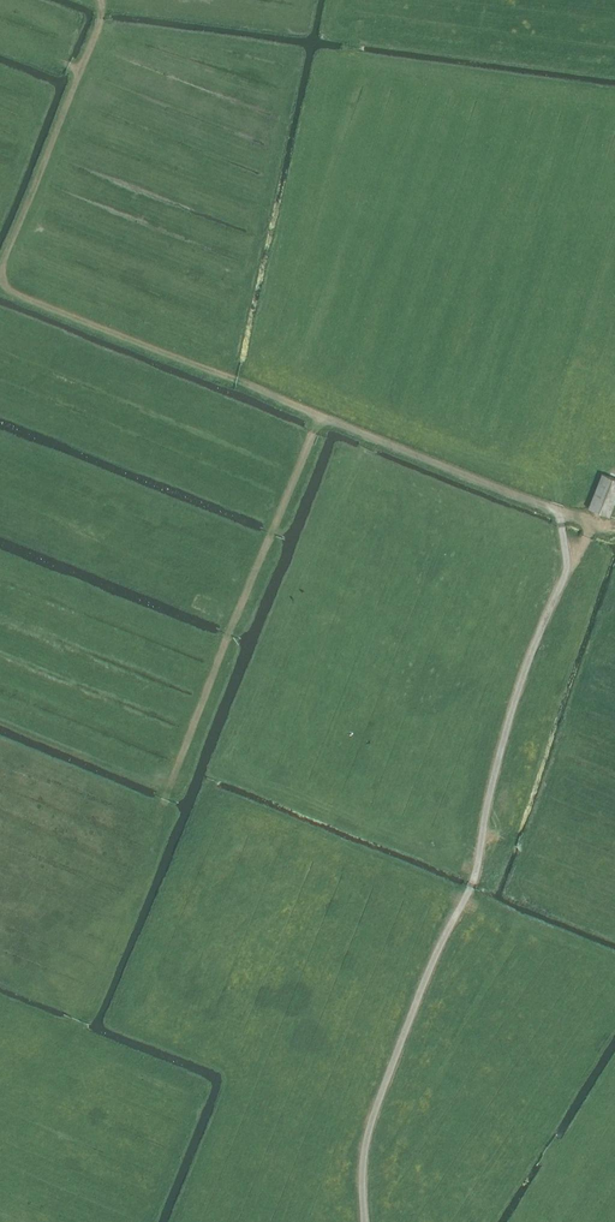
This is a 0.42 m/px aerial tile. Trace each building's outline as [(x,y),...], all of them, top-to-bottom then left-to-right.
[(614,500),(614,479),(602,473),(588,507),(609,516),(614,500)]
